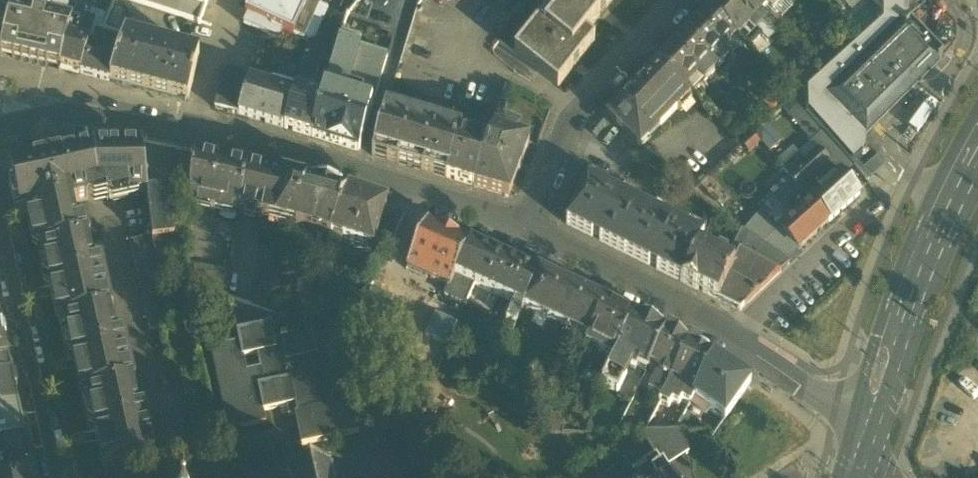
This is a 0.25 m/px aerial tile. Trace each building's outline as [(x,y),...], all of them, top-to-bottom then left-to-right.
[(206,9),(176,0),(130,0),(201,23),(206,9)] [(206,9),(208,0),(176,0),(206,9)] [(293,36),(310,0),(252,0),(246,15),(248,16),(244,25),(273,38),(277,29),(293,36)] [(293,36),(306,42),(307,41),(314,38),(328,8),(318,3),(321,0),(310,0),(293,36)] [(382,9),(389,0),(371,0),(382,9)] [(541,0),(550,8),(514,53),(557,87),(595,40),(586,33),(613,0),(541,0)] [(709,11),(736,37),(748,48),(760,36),(757,32),(767,22),(760,16),(744,0),(720,0),(709,11)] [(760,16),(769,7),(772,10),(782,0),(744,0),(760,16)] [(792,8),(784,0),(782,0),(772,10),(769,7),(760,16),(767,22),(774,29),(793,9),(792,8)] [(851,161),(864,151),(867,137),(826,95),(905,16),(905,0),(872,0),(882,9),(881,21),(807,88),(807,112),(851,161)] [(864,0),(842,0),(853,11),(864,0)] [(48,1),(46,9),(47,9),(46,15),(73,22),(77,7),(48,1)] [(4,18),(5,15),(9,16),(12,7),(12,5),(0,2),(0,18),(4,18)] [(0,54),(13,57),(24,10),(12,7),(9,16),(8,19),(0,54)] [(34,12),(46,15),(47,9),(46,9),(35,7),(34,12)] [(72,40),(78,41),(83,23),(87,24),(91,11),(79,7),(78,7),(77,7),(73,22),(70,34),(74,35),(72,40)] [(124,13),(115,9),(108,24),(117,28),(124,13)] [(70,34),(73,22),(46,15),(34,12),(24,10),(13,57),(60,68),(69,38),(70,34)] [(87,24),(96,27),(103,29),(108,16),(91,11),(87,24)] [(709,11),(684,37),(717,69),(729,56),(723,50),(736,37),(709,11)] [(8,19),(4,18),(0,18),(0,54),(8,19)] [(778,34),(774,29),(767,22),(757,32),(760,36),(768,44),(778,34)] [(96,27),(87,24),(83,23),(78,41),(90,45),(96,27)] [(868,124),(871,127),(907,92),(905,89),(912,82),(914,85),(943,57),(910,23),(905,28),(877,55),(880,58),(876,62),(873,59),(836,96),(844,104),(847,101),(852,105),(849,108),(867,126),(868,124)] [(342,35),(340,42),(360,48),(362,41),(342,35)] [(684,37),(659,63),(686,89),(699,76),(704,81),(717,69),(684,37)] [(81,73),(90,45),(78,41),(72,40),(69,38),(60,68),(81,73)] [(125,38),(120,53),(111,81),(175,98),(188,101),(199,57),(125,38)] [(340,42),(325,93),(371,107),(387,56),(360,48),(340,42)] [(81,73),(111,81),(120,53),(90,45),(81,73)] [(302,69),(296,90),(308,93),(310,88),(312,87),(321,59),(324,52),(320,47),(314,45),(310,47),(308,48),(306,55),(302,69)] [(692,95),(686,89),(659,63),(608,115),(636,143),(637,142),(656,123),(660,127),(692,95)] [(797,78),(805,87),(820,74),(810,65),(797,78)] [(215,108),(239,115),(249,81),(251,82),(252,77),(225,70),(215,108)] [(239,115),(284,128),(294,95),(251,82),(249,81),(239,115)] [(323,98),(308,93),(296,90),(294,95),(284,128),(312,136),(323,98)] [(359,150),(371,107),(325,93),(323,98),(312,136),(359,150)] [(812,141),(813,142),(823,132),(793,98),(783,108),(812,141)] [(373,155),(448,177),(462,132),(387,109),(373,155)] [(783,140),(768,124),(755,136),(770,152),(783,140)] [(494,130),(490,140),(473,185),(509,195),(521,162),(523,162),(530,143),(518,139),(520,133),(505,127),(502,133),(494,130)] [(448,177),(473,185),(490,140),(462,131),(462,132),(448,177)] [(854,167),(823,132),(813,142),(819,148),(841,174),(844,177),(854,167)] [(760,144),(752,136),(742,145),(750,154),(760,144)] [(819,148),(813,142),(812,141),(798,153),(805,161),(819,148)] [(110,450),(113,465),(158,456),(154,437),(149,438),(147,428),(148,423),(145,422),(142,407),(136,409),(131,384),(136,383),(132,364),(127,365),(124,354),(126,350),(123,348),(120,334),(114,336),(108,311),(113,310),(109,292),(105,293),(102,282),(104,276),(101,276),(98,262),(92,263),(86,238),(91,237),(87,218),(76,221),(71,200),(88,197),(88,195),(106,191),(107,195),(127,190),(128,194),(148,190),(143,146),(94,147),(61,154),(62,161),(36,166),(35,160),(11,165),(22,213),(30,212),(34,232),(42,230),(45,247),(40,248),(44,265),(50,264),(54,283),(59,305),(64,304),(68,319),(63,320),(67,337),(72,336),(76,355),(81,377),(87,376),(90,391),(85,392),(89,410),(95,409),(99,428),(104,451),(110,450)] [(148,190),(154,239),(164,238),(174,236),(173,223),(169,188),(174,152),(143,146),(148,190)] [(789,176),(802,190),(816,176),(826,187),(841,174),(819,148),(805,161),(798,153),(795,150),(779,164),(789,175),(789,176)] [(62,161),(61,154),(35,160),(36,166),(62,161)] [(190,201),(204,204),(206,166),(214,168),(216,161),(195,156),(189,191),(190,201)] [(860,173),(867,181),(884,166),(877,157),(860,173)] [(249,168),(216,161),(214,168),(206,166),(204,204),(240,211),(249,168)] [(240,211),(252,214),(261,171),(249,168),(240,211)] [(347,193),(261,171),(252,214),(306,228),(330,237),(347,194),(347,193)] [(841,174),(826,187),(818,195),(814,190),(808,196),(812,201),(829,221),(859,194),(844,177),(841,174)] [(773,190),(786,204),(802,190),(789,176),(773,190)] [(567,223),(683,281),(700,247),(699,246),(703,238),(589,180),(567,223)] [(127,190),(107,195),(107,198),(128,194),(127,190)] [(786,204),(796,215),(812,201),(808,196),(802,190),(786,204)] [(89,202),(107,198),(107,195),(106,191),(88,195),(88,197),(89,202)] [(387,207),(347,194),(330,237),(373,251),(380,227),(387,207)] [(829,221),(812,201),(796,215),(781,228),(800,248),(829,221)] [(744,231),(763,244),(778,231),(761,212),(744,231)] [(191,221),(173,223),(174,236),(192,234),(191,221)] [(407,267),(450,286),(470,242),(427,223),(407,267)] [(373,251),(386,255),(396,233),(380,227),(373,251)] [(763,244),(786,260),(800,248),(781,228),(778,231),(763,244)] [(38,248),(40,248),(45,247),(42,230),(34,232),(38,248)] [(718,299),(741,309),(789,262),(786,260),(763,244),(744,231),(743,230),(734,248),(736,254),(738,255),(734,264),(735,265),(718,299)] [(130,240),(133,251),(154,246),(152,235),(130,240)] [(466,304),(474,285),(490,251),(470,242),(450,286),(446,295),(466,304)] [(133,251),(135,262),(157,258),(154,246),(133,251)] [(251,307),(272,314),(285,251),(263,247),(251,307)] [(700,247),(683,281),(697,288),(718,299),(735,265),(734,264),(724,259),(727,253),(720,249),(717,255),(700,247)] [(497,254),(490,251),(474,285),(513,303),(505,320),(516,325),(524,308),(540,273),(497,254)] [(135,262),(138,274),(159,269),(157,258),(135,262)] [(50,264),(44,265),(48,284),(50,284),(54,283),(50,264)] [(186,287),(224,295),(228,273),(188,266),(186,287)] [(138,274),(140,285),(162,280),(159,269),(138,274)] [(608,304),(540,273),(524,308),(590,339),(608,304)] [(140,285),(143,296),(164,291),(162,280),(140,285)] [(54,283),(50,284),(58,321),(63,320),(68,319),(64,304),(59,305),(54,283)] [(393,299),(371,289),(356,322),(378,331),(393,299)] [(143,296),(145,307),(167,302),(164,291),(143,296)] [(145,307),(148,318),(169,313),(167,302),(145,307)] [(636,319),(608,304),(590,339),(587,345),(615,360),(636,319)] [(148,318),(150,330),(172,325),(169,313),(148,318)] [(455,328),(433,319),(422,342),(444,352),(455,328)] [(667,334),(636,319),(615,360),(602,385),(617,393),(627,374),(624,372),(627,366),(636,370),(638,366),(648,371),(648,369),(667,334)] [(267,425),(264,413),(288,408),(290,418),(296,417),(303,446),(360,434),(353,403),(332,407),(330,398),(339,396),(330,354),(316,356),(312,334),(287,339),(287,337),(281,338),(282,340),(274,342),(271,326),(238,333),(240,344),(212,350),(230,433),(267,425)] [(689,346),(667,334),(648,369),(652,371),(654,367),(660,370),(662,375),(655,378),(648,391),(662,398),(689,346)] [(72,336),(67,337),(71,357),(72,356),(76,355),(72,336)] [(708,337),(702,348),(732,365),(739,353),(708,337)] [(5,346),(0,347),(0,380),(12,378),(5,346)] [(712,357),(689,346),(662,398),(660,403),(668,407),(671,402),(678,405),(681,400),(690,405),(694,398),(714,359),(712,357)] [(76,355),(72,356),(80,393),(85,392),(90,391),(87,376),(81,377),(76,355)] [(750,384),(714,359),(694,398),(725,419),(750,384)] [(12,378),(0,380),(0,445),(25,441),(12,378)] [(186,397),(189,408),(210,403),(208,392),(186,397)] [(189,408),(191,419),(213,414),(210,403),(189,408)] [(95,409),(89,410),(93,430),(94,429),(99,428),(95,409)] [(191,419),(194,430),(215,426),(213,414),(191,419)] [(194,430),(196,442),(218,437),(215,426),(194,430)] [(99,428),(94,429),(103,468),(113,465),(110,450),(104,451),(99,428)] [(656,457),(664,469),(689,452),(684,431),(675,431),(662,431),(645,432),(640,432),(656,457)] [(196,442),(199,453),(220,448),(218,437),(196,442)] [(25,441),(0,445),(0,477),(32,472),(25,441)] [(199,453),(201,464),(223,459),(220,448),(199,453)] [(636,477),(670,477),(664,469),(656,457),(644,464),(646,467),(634,475),(636,477)]
